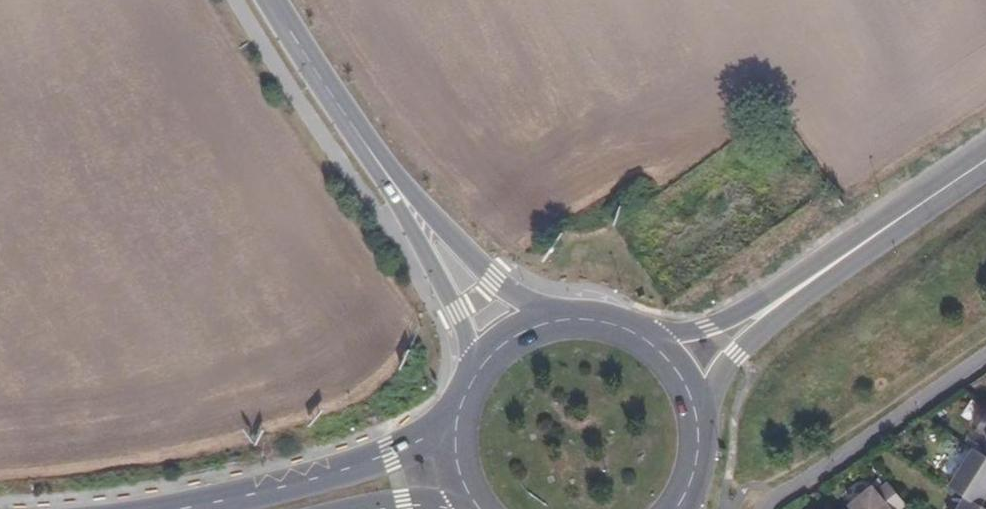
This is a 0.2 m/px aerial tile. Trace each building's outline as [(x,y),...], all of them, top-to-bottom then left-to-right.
[(984,451),(978,448),(954,488),(970,499),(963,508),(985,508),(985,448),(984,451)] [(891,485),(881,493),(879,491),(856,508),(911,508),(891,485)]
